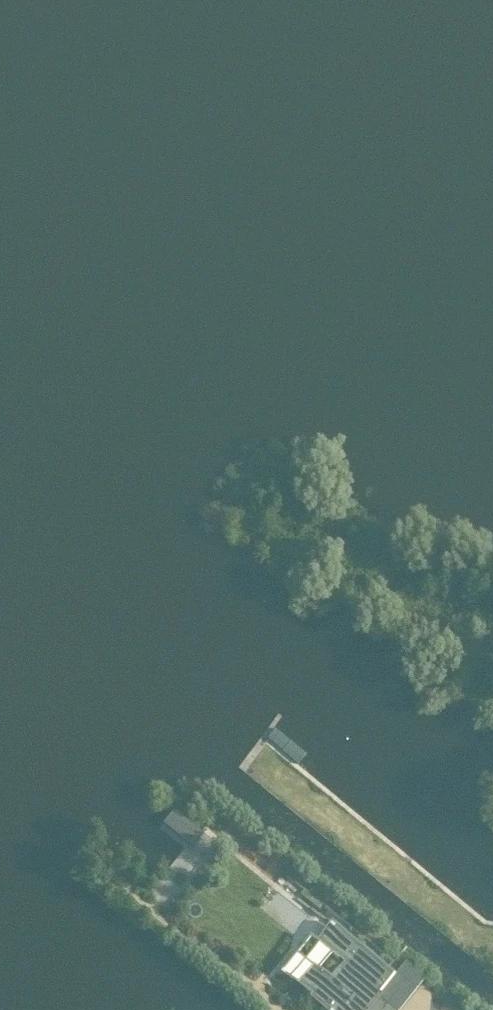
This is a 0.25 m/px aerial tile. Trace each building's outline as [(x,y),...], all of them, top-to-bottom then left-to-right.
[(305,891),(301,896),(320,912),(324,906),(305,891)] [(268,977),(286,992),(292,984),(299,990),(322,1009),(323,1009),(369,1009),(380,996),(395,978),(388,971),(386,971),(338,931),(318,915),(298,940),(268,977)]
